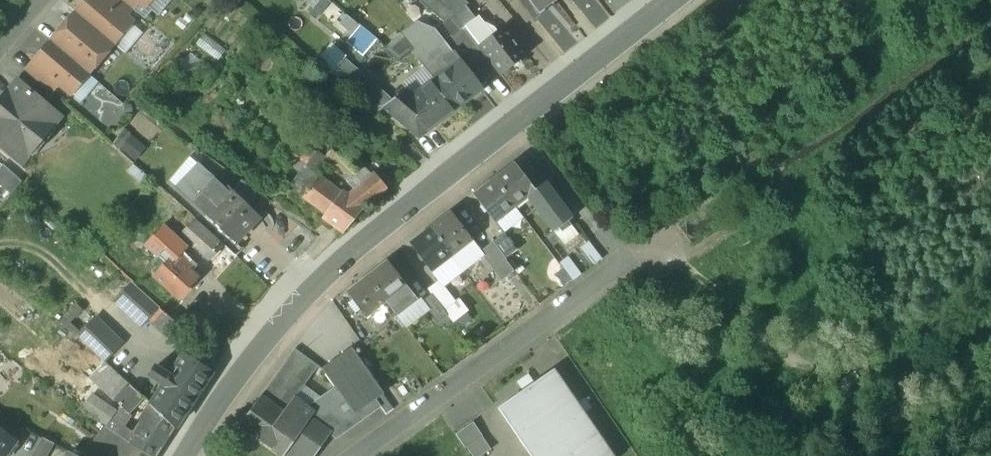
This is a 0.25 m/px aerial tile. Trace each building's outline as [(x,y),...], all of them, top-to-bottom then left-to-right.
[(78,12),(114,43),(132,23),(126,18),(105,0),(88,0),(78,12)] [(123,0),(105,0),(126,18),(133,9),(123,0)] [(133,9),(141,0),(123,0),(133,9)] [(317,17),(332,1),(330,0),(308,0),(304,4),(317,17)] [(464,0),(421,0),(419,2),(444,22),(449,18),(464,5),(467,2),(464,0)] [(532,14),(550,0),(521,0),(532,14)] [(596,27),(610,17),(598,0),(576,0),(596,27)] [(464,5),(449,18),(458,29),(458,30),(463,26),(471,20),(474,17),(464,5)] [(114,43),(78,12),(52,43),(89,74),(114,43)] [(449,18),(444,22),(450,35),(458,29),(449,18)] [(477,28),(471,20),(463,26),(470,34),(477,28)] [(420,59),(442,41),(435,31),(419,24),(403,36),(419,57),(420,59)] [(470,34),(463,26),(458,30),(458,29),(450,35),(482,76),(494,67),(478,45),(470,34)] [(503,26),(478,45),(494,67),(501,75),(526,55),(503,26)] [(363,55),(377,41),(361,28),(349,42),(363,55)] [(436,79),(458,62),(442,41),(420,59),(436,79)] [(89,74),(52,43),(35,63),(60,84),(72,94),(89,74)] [(346,61),(332,77),(372,112),(388,100),(346,61)] [(480,90),(458,62),(436,79),(457,107),(480,90)] [(60,84),(37,64),(30,73),(53,93),(60,84)] [(457,107),(436,79),(420,91),(411,98),(433,126),(457,107)] [(0,103),(0,142),(22,161),(60,115),(49,106),(47,108),(41,103),(43,101),(19,81),(10,92),(9,92),(0,103)] [(410,97),(407,92),(383,109),(418,138),(432,127),(433,127),(433,126),(411,98),(420,91),(419,90),(410,97)] [(120,146),(137,159),(146,146),(129,133),(120,146)] [(314,154),(294,139),(286,150),(305,165),(314,154)] [(359,166),(336,144),(325,155),(344,174),(342,177),(346,181),(359,166)] [(534,190),(513,163),(494,178),(515,206),(527,197),(535,191),(534,190)] [(0,170),(0,184),(12,195),(23,182),(5,164),(0,170)] [(373,174),(347,195),(362,207),(385,188),(373,174)] [(259,216),(228,187),(227,189),(215,177),(200,193),(212,204),(204,213),(234,242),(259,216)] [(341,193),(317,177),(302,197),(325,214),(341,193)] [(494,178),(472,194),(494,222),(515,206),(494,178)] [(570,218),(544,183),(534,190),(535,191),(527,197),(552,231),(570,218)] [(347,195),(342,192),(341,193),(325,214),(323,218),(342,233),(362,207),(347,195)] [(472,240),(450,211),(430,227),(452,255),(472,240)] [(184,259),(179,254),(185,247),(162,226),(146,245),(166,263),(154,276),(178,298),(197,278),(180,263),(184,259)] [(452,255),(430,227),(409,243),(431,271),(452,255)] [(220,244),(203,228),(189,243),(206,259),(220,244)] [(517,250),(504,233),(492,241),(505,259),(517,250)] [(492,241),(479,252),(500,281),(512,271),(504,260),(505,259),(492,241)] [(602,258),(589,241),(580,248),(593,265),(602,258)] [(581,274),(568,256),(559,263),(572,280),(581,274)] [(418,300),(388,259),(367,276),(385,300),(397,315),(418,300)] [(367,276),(346,291),(364,315),(385,300),(367,276)] [(453,301),(437,280),(426,288),(431,295),(442,309),(453,301)] [(158,307),(132,283),(116,301),(142,325),(158,307)] [(442,309),(431,295),(421,302),(437,323),(447,316),(442,309)] [(77,335),(91,319),(75,305),(61,321),(77,335)] [(187,333),(158,308),(148,320),(173,341),(181,340),(187,333)] [(120,345),(94,320),(78,338),(103,364),(120,345)] [(204,340),(212,347),(223,335),(215,328),(204,340)] [(335,386),(307,407),(294,397),(318,365),(294,348),(261,395),(302,424),(309,415),(332,431),(330,433),(336,438),(343,432),(343,433),(381,406),(375,399),(354,414),(353,413),(354,413),(335,386)] [(382,393),(351,348),(321,368),(322,369),(335,386),(354,413),(353,413),(354,414),(375,399),(383,393),(382,392),(382,393)] [(211,373),(183,354),(170,374),(156,366),(149,376),(163,385),(150,404),(175,427),(176,427),(211,373)] [(93,355),(79,371),(88,379),(102,363),(93,355)] [(102,363),(88,379),(114,401),(128,386),(102,363)] [(553,372),(505,405),(504,406),(539,455),(611,455),(610,455),(553,372)] [(128,386),(114,401),(127,412),(139,396),(128,386)] [(95,394),(87,408),(110,421),(118,408),(95,394)] [(261,394),(239,425),(281,455),(314,455),(330,433),(332,431),(309,415),(302,424),(261,395),(261,394)] [(150,404),(141,419),(144,421),(136,433),(130,442),(149,455),(155,455),(175,427),(150,404)] [(504,406),(505,405),(504,404),(498,408),(531,455),(539,455),(504,406)] [(473,423),(456,434),(465,447),(482,435),(473,423)] [(136,433),(126,425),(119,435),(130,442),(136,433)] [(119,435),(112,430),(104,442),(111,447),(119,435)] [(0,431),(0,455),(4,455),(14,442),(0,431)] [(130,442),(119,435),(111,447),(122,454),(130,442)] [(44,438),(33,455),(48,455),(55,443),(44,438)] [(98,438),(93,445),(97,447),(105,452),(110,455),(121,455),(122,454),(111,447),(104,442),(98,438)] [(130,442),(122,454),(121,455),(149,455),(130,442)] [(97,447),(94,452),(91,455),(102,455),(105,452),(97,447)]
